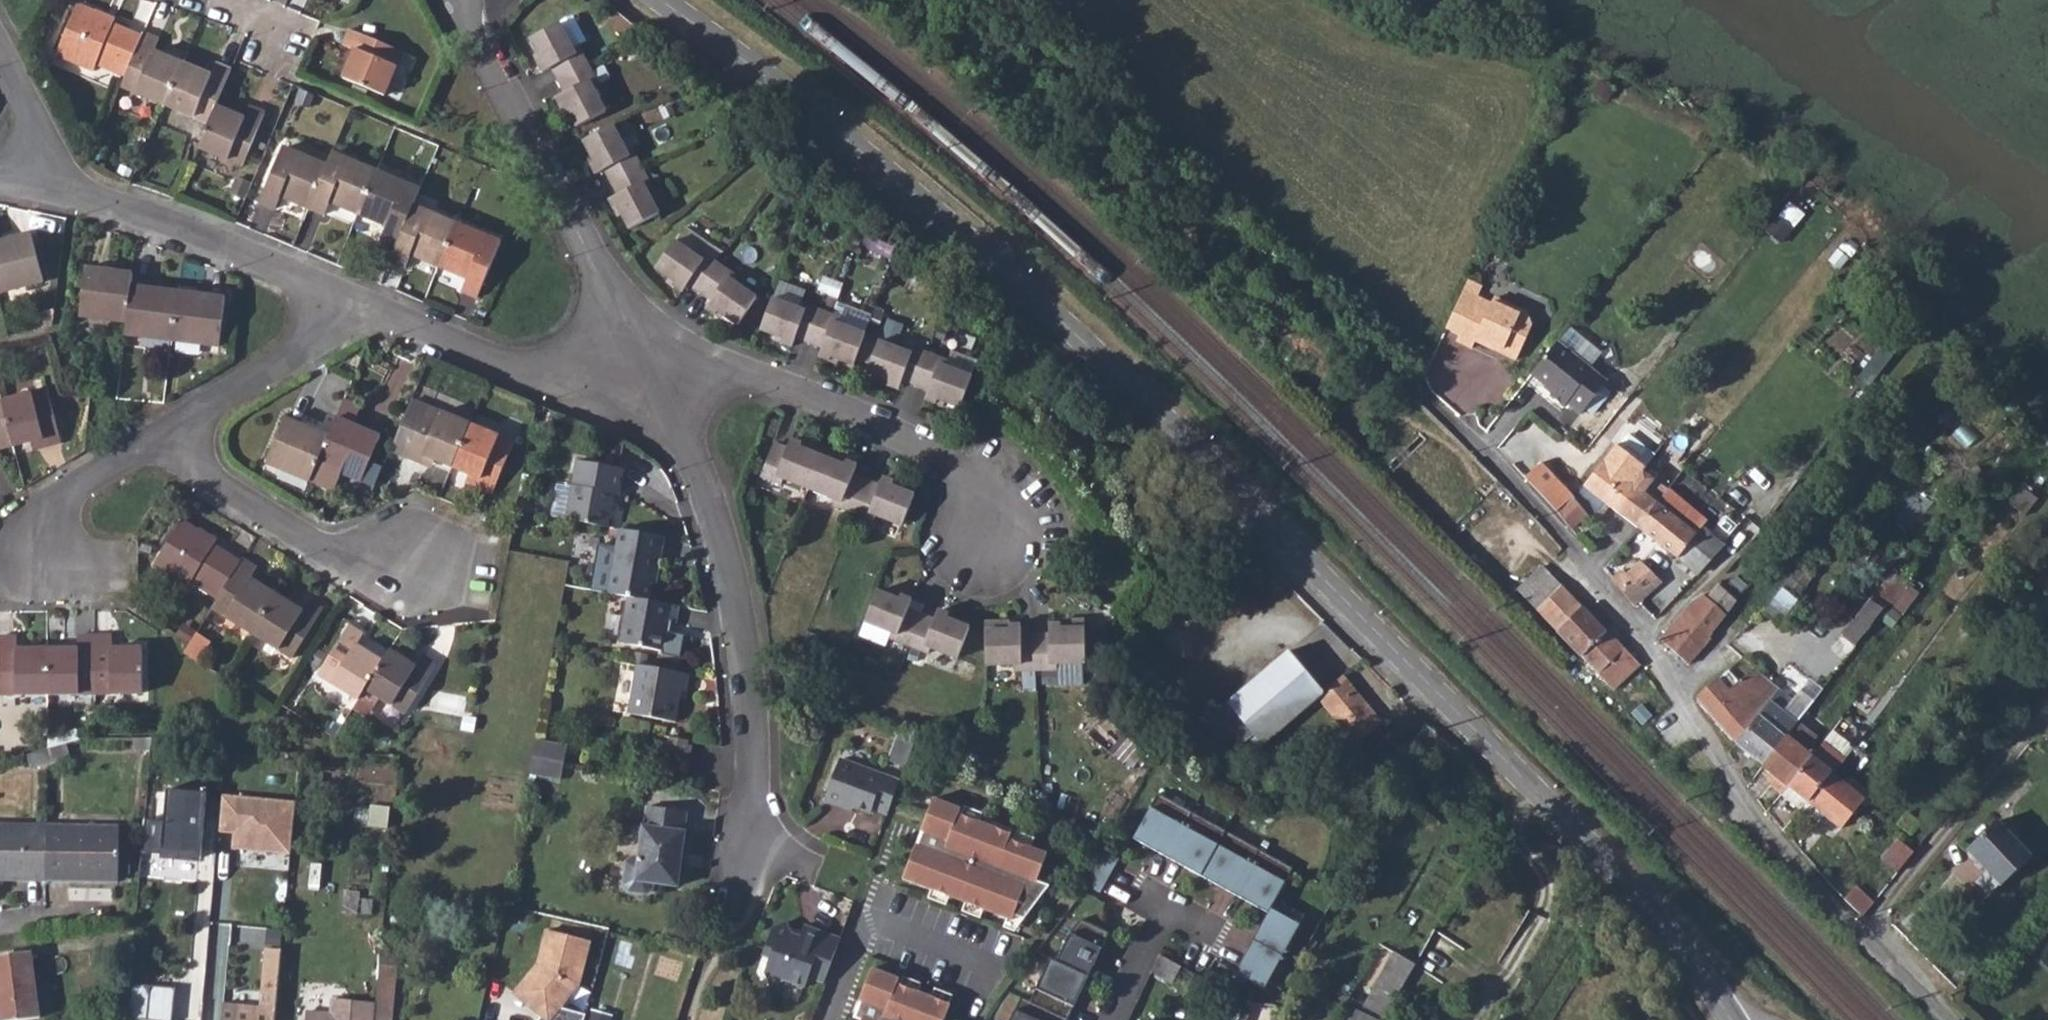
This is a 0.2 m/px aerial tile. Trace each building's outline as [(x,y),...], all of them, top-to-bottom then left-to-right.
[(114,23),(96,15),(97,11),(80,4),(60,53),(97,69),(101,59),(129,71),(144,36),(114,23)] [(97,11),(96,15),(114,23),(116,17),(98,9),(97,11)] [(556,68),(562,80),(569,94),(560,98),(565,108),(570,106),(581,127),(609,112),(597,88),(603,85),(593,65),(583,45),(576,49),(564,25),(535,39),(546,61),(542,64),(546,72),(556,68)] [(349,26),(342,41),(356,48),(343,74),(385,92),(403,48),(349,26)] [(129,71),(124,84),(168,103),(184,62),(157,51),(162,38),(146,31),(144,36),(129,71)] [(184,62),(168,103),(211,121),(218,103),(233,68),(217,61),(212,74),(184,62)] [(211,121),(202,143),(245,160),(267,108),(252,101),(247,114),(218,103),(211,121)] [(616,127),(587,141),(598,163),(594,164),(599,175),(608,171),(615,183),(621,195),(612,200),(618,211),(622,210),(632,229),(660,215),(649,190),(656,187),(645,167),(636,149),(629,152),(616,127)] [(283,192),(310,204),(327,163),(284,145),(262,199),(277,205),(283,192)] [(327,163),(310,204),(325,210),(331,198),(359,209),(376,169),(333,150),(327,163)] [(376,169),(359,209),(387,222),(381,234),(397,242),(413,203),(419,187),(376,169)] [(234,187),(248,192),(253,178),(240,174),(234,187)] [(1791,202),(1772,231),(1786,239),(1805,210),(1791,202)] [(397,242),(391,256),(407,262),(412,251),(440,262),(457,221),(413,203),(397,242)] [(457,221),(440,262),(468,274),(463,286),(479,292),(500,240),(457,221)] [(0,246),(0,291),(42,281),(32,238),(13,243),(15,249),(5,251),(4,245),(0,246)] [(13,243),(4,245),(5,251),(15,249),(13,243)] [(689,284),(701,293),(714,302),(708,309),(717,315),(719,313),(738,326),(756,300),(734,283),(737,277),(719,265),(702,253),(698,258),(676,243),(657,269),(677,283),(675,286),(683,292),(689,284)] [(78,319),(125,325),(130,288),(132,276),(84,270),(78,319)] [(1488,285),(1476,279),(1469,293),(1481,298),(1483,295),(1488,285)] [(125,325),(124,335),(171,341),(177,294),(130,288),(125,325)] [(1456,322),(1466,327),(1481,298),(1469,293),(1456,322)] [(177,294),(171,341),(217,347),(222,299),(177,294)] [(1480,344),(1482,338),(1485,333),(1508,345),(1505,350),(1520,357),(1538,325),(1537,320),(1534,312),(1501,296),(1499,303),(1483,295),(1481,298),(1466,327),(1462,336),(1480,344)] [(774,301),(762,332),(783,341),(783,344),(794,348),(797,340),(810,344),(824,350),(821,359),(831,363),(832,360),(854,369),(866,338),(839,328),(842,322),(822,314),(803,306),(800,312),(774,301)] [(55,313),(32,320),(35,331),(54,327),(55,313)] [(1485,333),(1482,338),(1505,350),(1508,345),(1485,333)] [(903,383),(916,388),(929,393),(926,402),(937,407),(939,403),(961,412),(972,382),(947,372),(948,366),(937,362),(928,358),(908,351),(906,356),(881,346),(869,376),(890,385),(889,388),(899,391),(903,383)] [(1559,346),(1536,373),(1556,391),(1552,394),(1566,407),(1569,403),(1581,415),(1608,387),(1559,346)] [(0,394),(0,405),(9,440),(25,436),(36,433),(38,441),(56,436),(44,383),(0,394)] [(329,430),(318,457),(310,475),(329,483),(335,480),(341,466),(363,475),(381,430),(354,419),(362,401),(345,393),(337,412),(329,430)] [(417,420),(424,402),(410,396),(403,415),(417,420)] [(389,446),(421,459),(424,452),(435,457),(450,463),(468,420),(424,402),(417,420),(403,415),(389,446)] [(0,405),(0,442),(9,440),(0,405)] [(267,456),(310,474),(318,457),(329,430),(285,411),(267,456)] [(468,420),(450,463),(466,470),(477,474),(474,482),(489,488),(491,488),(510,438),(468,420)] [(36,433),(25,436),(27,444),(38,441),(36,433)] [(1603,461),(1583,486),(1604,502),(1631,470),(1638,463),(1647,451),(1627,435),(1618,447),(1615,445),(1603,461)] [(787,483),(812,494),(839,505),(837,511),(857,518),(881,529),(883,524),(904,533),(917,502),(895,492),(897,488),(887,484),(884,491),(870,486),(857,480),(860,471),(849,466),(847,471),(843,469),(845,465),(847,461),(813,447),(811,451),(810,455),(804,452),(806,449),(795,444),(791,452),(778,447),(764,480),(784,488),(787,483)] [(424,452),(421,459),(432,464),(435,457),(424,452)] [(1529,452),(1515,468),(1545,500),(1559,484),(1529,452)] [(574,458),(564,517),(607,525),(610,505),(607,500),(609,491),(612,492),(617,493),(622,466),(574,458)] [(1645,468),(1638,463),(1631,470),(1604,502),(1638,528),(1658,503),(1663,496),(1671,487),(1645,468)] [(466,470),(463,477),(474,482),(477,474),(466,470)] [(1545,500),(1554,510),(1569,496),(1559,484),(1545,500)] [(1638,528),(1696,574),(1721,543),(1700,526),(1708,516),(1671,486),(1671,487),(1663,496),(1658,503),(1638,528)] [(1568,528),(1584,513),(1569,496),(1554,510),(1568,528)] [(187,587),(189,584),(192,579),(218,595),(238,560),(218,548),(214,553),(200,545),(202,541),(195,536),(198,532),(181,521),(153,566),(187,587)] [(662,535),(618,527),(606,592),(626,595),(636,597),(646,599),(651,572),(655,572),(662,535)] [(199,529),(198,532),(195,536),(202,541),(200,545),(214,553),(218,548),(220,542),(199,529)] [(215,600),(210,607),(249,632),(273,594),(249,578),(256,567),(241,557),(238,560),(218,595),(215,600)] [(1611,574),(1607,577),(1630,604),(1658,580),(1641,560),(1635,566),(1629,558),(1617,568),(1620,572),(1611,574)] [(1517,590),(1581,656),(1605,630),(1543,567),(1517,590)] [(192,579),(189,584),(215,600),(218,595),(192,579)] [(1905,582),(1890,603),(1903,612),(1919,592),(1905,582)] [(1720,587),(1709,599),(1726,613),(1736,600),(1720,587)] [(1784,587),(1769,609),(1778,615),(1793,593),(1784,587)] [(273,594),(249,632),(290,657),(321,607),(307,599),(300,610),(273,594)] [(636,597),(626,595),(618,642),(661,649),(665,631),(667,620),(669,620),(674,621),(677,604),(646,599),(636,597)] [(1658,639),(1689,664),(1712,635),(1709,633),(1726,613),(1709,599),(1705,595),(1693,601),(1658,639)] [(876,597),(864,628),(888,639),(887,643),(928,661),(930,656),(955,667),(968,636),(947,627),(947,623),(936,619),(932,628),(906,617),(910,607),(899,603),(898,606),(876,597)] [(1857,643),(1884,607),(1871,597),(1844,633),(1857,643)] [(178,624),(173,631),(190,641),(194,633),(178,624)] [(316,673),(356,698),(363,687),(380,660),(354,643),(361,633),(347,624),(316,673)] [(1001,632),(984,633),(985,675),(987,675),(1013,674),(1013,680),(1035,679),(1056,679),(1056,673),(1083,672),(1083,629),(1064,630),(1064,633),(1064,637),(1059,637),(1059,633),(1048,634),(1048,644),(1020,645),(1019,635),(1006,635),(1006,639),(1002,639),(1001,632)] [(1605,630),(1581,656),(1598,673),(1614,687),(1638,661),(1605,630)] [(190,641),(184,651),(197,660),(210,640),(196,631),(194,633),(190,641)] [(75,649),(44,649),(44,693),(91,692),(91,635),(75,635),(75,649)] [(91,635),(91,692),(139,691),(138,648),(109,648),(109,635),(91,635)] [(44,649),(14,649),(14,636),(0,636),(0,694),(44,693),(44,649)] [(380,660),(363,687),(378,696),(404,712),(433,665),(419,655),(413,665),(387,649),(380,660)] [(1299,654),(1214,725),(1227,741),(1248,746),(1256,740),(1266,751),(1320,707),(1334,695),(1299,654)] [(688,673),(635,664),(627,711),(674,721),(680,689),(686,689),(688,673)] [(1718,677),(1695,697),(1734,744),(1779,689),(1756,668),(1742,679),(1728,687),(1718,677)] [(1334,695),(1320,707),(1323,710),(1331,703),(1358,735),(1383,714),(1354,679),(1334,695)] [(378,696),(363,687),(356,698),(351,706),(367,715),(378,696)] [(1779,689),(1734,744),(1742,751),(1762,767),(1797,720),(1814,700),(1799,689),(1791,699),(1779,689)] [(1383,714),(1358,735),(1367,747),(1393,725),(1383,714)] [(1797,720),(1762,767),(1778,781),(1772,789),(1782,797),(1789,788),(1812,758),(1806,753),(1818,737),(1797,720)] [(890,760),(906,767),(916,741),(900,733),(890,760)] [(1812,758),(1789,788),(1808,803),(1831,773),(1837,765),(1852,747),(1832,733),(1818,749),(1812,758)] [(665,734),(662,751),(685,755),(686,741),(686,737),(665,734)] [(133,737),(133,746),(150,746),(151,737),(133,737)] [(535,740),(532,756),(562,762),(565,746),(535,740)] [(562,762),(532,756),(529,772),(559,778),(562,762)] [(826,800),(842,806),(844,802),(854,806),(872,812),(874,808),(889,814),(901,780),(842,759),(826,800)] [(1808,803),(1802,812),(1817,824),(1823,816),(1841,830),(1864,799),(1831,773),(1808,803)] [(144,819),(141,852),(201,857),(203,829),(199,828),(200,815),(204,815),(206,792),(167,788),(164,820),(144,819)] [(1789,788),(1782,797),(1802,812),(1808,803),(1789,788)] [(218,828),(235,830),(233,846),(291,851),(296,801),(221,794),(218,828)] [(1269,914),(1271,909),(1293,869),(1158,794),(1133,839),(1269,914)] [(961,809),(933,799),(921,831),(924,832),(920,843),(919,846),(916,845),(903,879),(932,890),(950,897),(965,903),(984,910),(1007,919),(1012,921),(1013,916),(1025,920),(1050,886),(1037,881),(1047,855),(1031,848),(1013,841),(1010,840),(1012,835),(984,824),(980,822),(962,815),(959,815),(961,809)] [(844,802),(842,806),(853,810),(854,806),(844,802)] [(624,882),(628,888),(646,891),(652,886),(653,880),(677,883),(681,862),(682,850),(686,829),(684,829),(687,809),(648,803),(645,823),(643,823),(639,855),(633,854),(627,859),(624,882)] [(965,807),(962,815),(980,822),(984,814),(965,807)] [(1910,811),(1898,826),(1911,836),(1922,822),(1910,811)] [(1991,818),(1963,847),(1998,881),(2024,852),(1991,818)] [(986,819),(984,824),(1012,835),(1014,830),(986,819)] [(47,880),(48,824),(0,823),(0,879),(47,880)] [(48,824),(47,880),(117,882),(119,825),(48,824)] [(1017,831),(1013,841),(1031,848),(1035,838),(1017,831)] [(1893,839),(1879,857),(1895,870),(1910,852),(1893,839)] [(1105,851),(1088,883),(1100,890),(1118,857),(1105,851)] [(1855,887),(1844,901),(1861,919),(1873,902),(1855,887)] [(345,889),(343,912),(360,914),(362,892),(345,889)] [(947,906),(950,897),(932,890),(928,899),(947,906)] [(984,910),(965,903),(962,912),(980,919),(984,910)] [(1235,973),(1264,989),(1300,925),(1271,909),(1269,914),(1235,973)] [(1012,921),(1007,919),(1004,927),(1015,932),(1025,920),(1013,916),(1012,921)] [(775,926),(767,947),(774,950),(772,957),(768,970),(774,985),(787,979),(805,986),(809,976),(825,982),(842,938),(805,924),(801,935),(793,932),(787,920),(775,926)] [(1109,933),(1080,920),(1071,933),(1056,961),(1050,958),(1030,1003),(1022,999),(1011,1019),(1076,1019),(1109,933)] [(586,1014),(563,1008),(562,1006),(578,985),(589,942),(547,930),(539,965),(514,993),(530,1007),(533,1004),(538,1008),(534,1011),(540,1016),(537,1019),(584,1019),(586,1014)] [(399,949),(380,947),(375,1005),(374,1019),(392,1019),(399,949)] [(767,947),(765,954),(772,957),(774,950),(767,947)] [(262,977),(258,1013),(221,1010),(220,1019),(274,1019),(276,1001),(281,951),(265,950),(262,977)] [(40,1017),(31,952),(0,957),(0,1019),(23,1019),(40,1017)] [(1392,954),(1362,1004),(1363,1006),(1382,1018),(1412,966),(1392,954)] [(1161,955),(1153,972),(1172,984),(1181,967),(1161,955)] [(950,1004),(932,997),(918,992),(900,985),(897,984),(899,979),(872,969),(860,1001),(862,1002),(856,1018),(860,1019),(944,1019),(950,1004)] [(206,972),(203,1001),(222,1003),(225,974),(206,972)] [(903,976),(900,985),(918,992),(922,983),(903,976)] [(130,983),(127,1018),(147,1019),(148,1019),(151,985),(130,983)] [(935,988),(932,997),(950,1004),(953,996),(935,988)] [(352,1008),(351,1019),(374,1019),(375,1005),(353,1003),(352,1008)] [(584,1019),(603,1019),(605,1011),(588,1006),(586,1014),(584,1019)]
